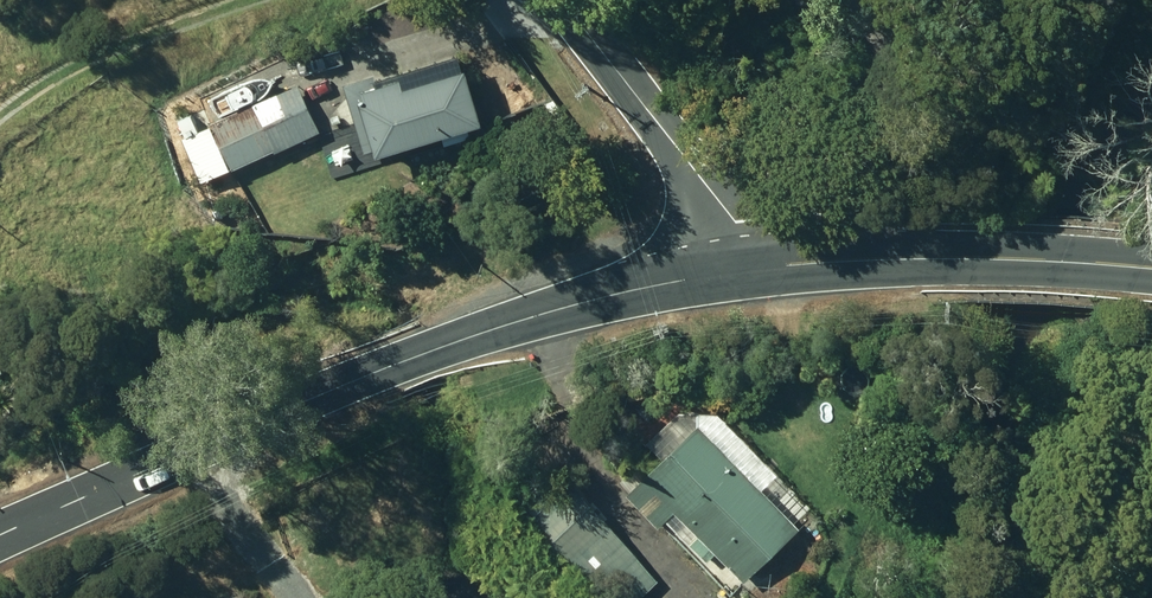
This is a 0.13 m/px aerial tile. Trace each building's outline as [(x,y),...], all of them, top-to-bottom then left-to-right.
[(250,67),(258,81),(273,73),(264,55),(254,61),(255,64),(250,67)] [(377,151),(379,160),(487,128),(469,71),(406,90),(404,82),(380,89),(376,76),(345,85),(366,154),(377,151)] [(201,98),(233,169),(276,150),(278,156),(324,136),(298,77),(251,98),(253,104),(239,110),(228,86),(201,98)] [(715,549),(743,579),(799,524),(698,421),(626,492),(657,523),(674,507),(697,530),(688,539),(706,558),(715,549)] [(649,588),(659,578),(572,478),(557,491),(542,473),(512,498),(600,597),(659,597),(649,588)]
